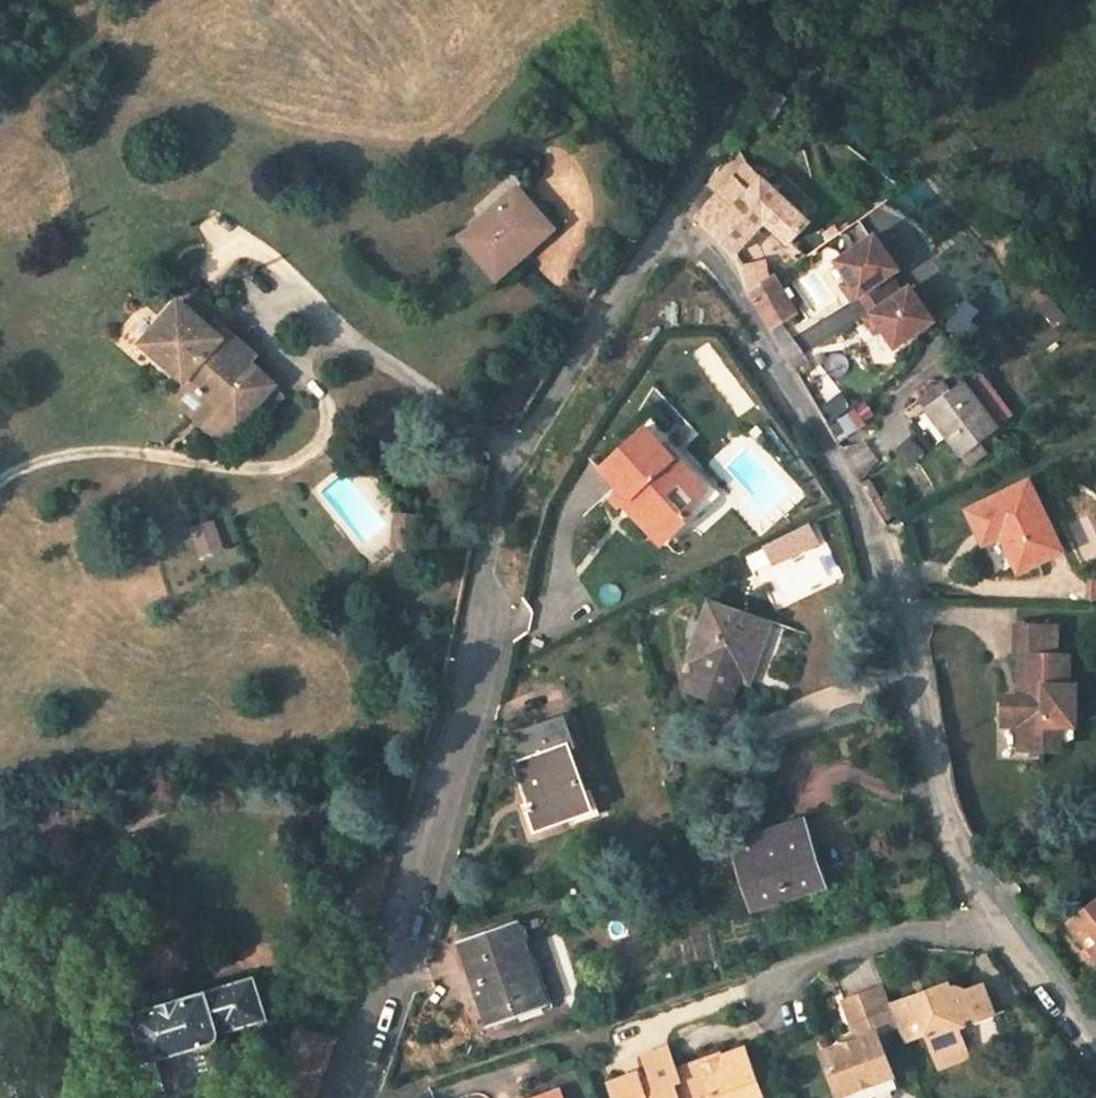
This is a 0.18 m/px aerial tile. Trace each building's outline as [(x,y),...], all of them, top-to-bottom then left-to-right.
[(809,223),(745,162),(695,215),(726,245),(735,253),(759,228),(765,221),(777,233),(788,243),(809,223)] [(550,229),(516,189),(462,237),(496,276),(550,229)] [(771,239),(777,233),(765,221),(759,228),(771,239)] [(847,275),(857,289),(889,268),(896,263),(873,229),(834,255),(847,275)] [(857,289),(864,298),(897,279),(889,268),(857,289)] [(847,275),(840,280),(850,294),(857,289),(847,275)] [(796,312),(775,276),(750,291),(770,328),(796,312)] [(864,298),(870,307),(901,286),(897,279),(864,298)] [(901,286),(870,307),(880,322),(893,341),(932,315),(908,281),(901,286)] [(140,346),(220,414),(234,398),(250,413),(275,385),(249,364),(257,355),(218,321),(210,331),(178,302),(140,346)] [(870,307),(863,312),(873,327),(880,322),(870,307)] [(999,428),(964,380),(951,390),(943,380),(923,396),(930,406),(925,409),(961,456),(981,441),(992,433),(999,428)] [(220,414),(237,429),(250,413),(234,398),(220,414)] [(674,441),(655,420),(601,469),(619,489),(626,497),(625,498),(657,534),(685,509),(677,501),(689,490),(674,474),(683,466),(667,448),(674,441)] [(988,451),(999,442),(992,433),(981,441),(988,451)] [(658,544),(718,489),(674,441),(667,448),(683,466),(674,474),(689,490),(677,501),(685,509),(657,534),(653,537),(658,544)] [(1060,550),(1027,483),(968,511),(974,523),(990,514),(999,531),(1019,570),(1060,550)] [(609,499),(616,506),(621,502),(625,498),(626,497),(619,489),(609,499)] [(657,534),(625,498),(621,502),(653,537),(657,534)] [(415,516),(396,514),(393,548),(412,550),(415,516)] [(982,540),(999,531),(990,514),(974,523),(982,540)] [(200,558),(224,551),(217,525),(192,532),(200,558)] [(749,683),(771,624),(709,602),(699,631),(695,642),(688,661),(695,664),(686,689),(729,703),(737,678),(749,683)] [(680,624),(676,635),(695,642),(699,631),(680,624)] [(1056,628),(1017,627),(1017,653),(1023,653),(1022,700),(1006,700),(1006,724),(1021,724),(1021,748),(1057,748),(1057,724),(1073,725),(1073,684),(1066,684),(1066,659),(1055,659),(1056,628)] [(525,805),(533,827),(590,808),(569,746),(574,745),(563,716),(517,732),(527,759),(516,763),(531,804),(525,805)] [(804,822),(734,844),(752,901),(822,879),(804,822)] [(1068,920),(1095,955),(1095,898),(1068,920)] [(545,1004),(516,922),(460,941),(471,973),(476,971),(485,997),(480,999),(488,1023),(545,1004)] [(958,1025),(967,1008),(965,1004),(973,1000),(979,1017),(999,1010),(987,978),(983,979),(971,976),(939,989),(935,997),(913,1005),(911,999),(906,998),(896,1002),(906,1030),(910,1041),(930,1033),(942,1064),(973,1052),(967,1031),(961,1033),(958,1025)] [(267,1016),(255,977),(207,993),(216,1028),(224,1026),(225,1029),(267,1016)] [(889,984),(849,998),(863,1036),(826,1050),(843,1095),(898,1075),(884,1038),(906,1030),(896,1002),(889,984)] [(183,1000),(178,986),(156,993),(160,1007),(183,1000)] [(216,1028),(207,993),(183,1000),(160,1007),(134,1015),(143,1047),(146,1052),(154,1056),(157,1056),(211,1039),(215,1036),(216,1028)] [(299,1028),(280,1096),(287,1097),(313,1097),(321,1075),(335,1038),(299,1028)] [(749,1042),(728,1051),(730,1058),(708,1065),(706,1058),(687,1064),(699,1097),(757,1097),(762,1096),(768,1094),(749,1042)] [(679,1079),(686,1076),(673,1043),(647,1053),(656,1075),(640,1081),(636,1070),(613,1079),(620,1097),(687,1097),(679,1079)] [(564,1086),(533,1097),(569,1097),(564,1086)]
